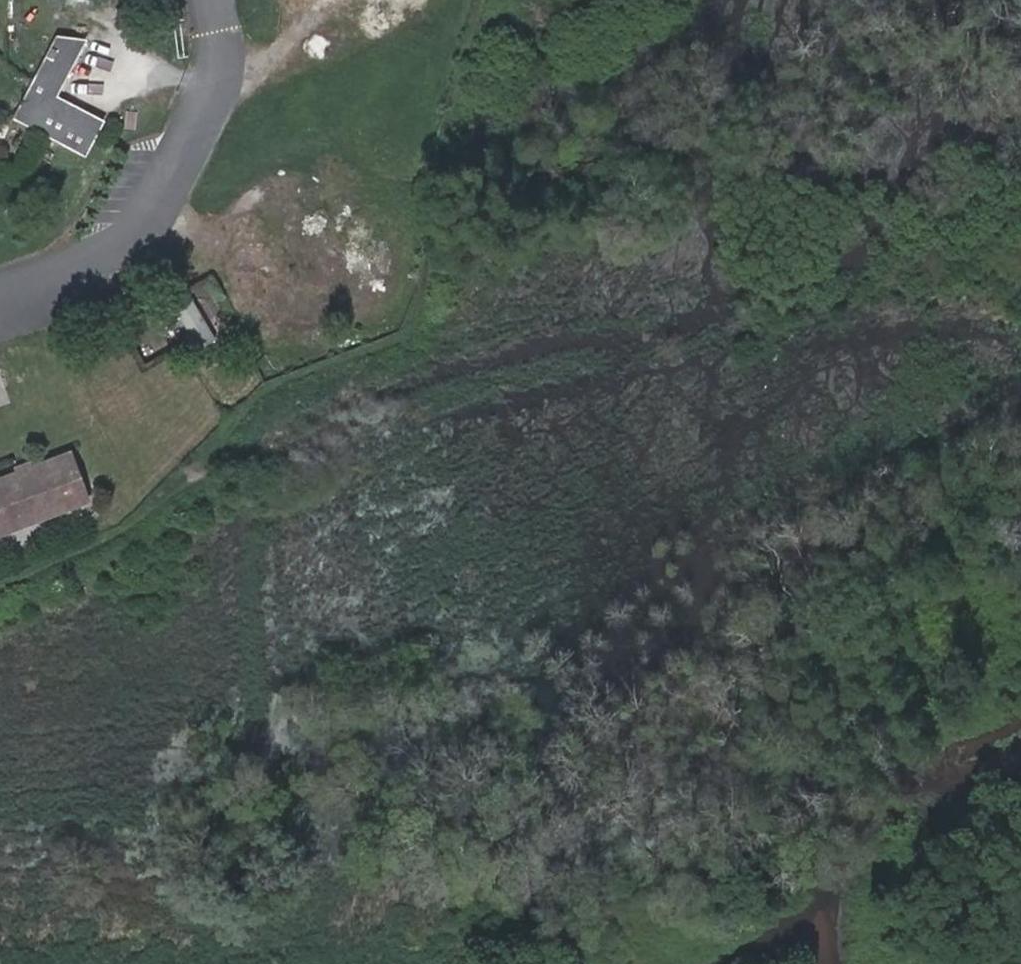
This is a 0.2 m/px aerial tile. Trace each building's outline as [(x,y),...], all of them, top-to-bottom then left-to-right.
[(54,98),(83,44),(57,38),(15,120),(84,156),(103,122),(54,98)] [(179,306),(199,344),(216,334),(196,297),(179,306)] [(0,481),(0,535),(89,501),(70,454),(0,481)]
